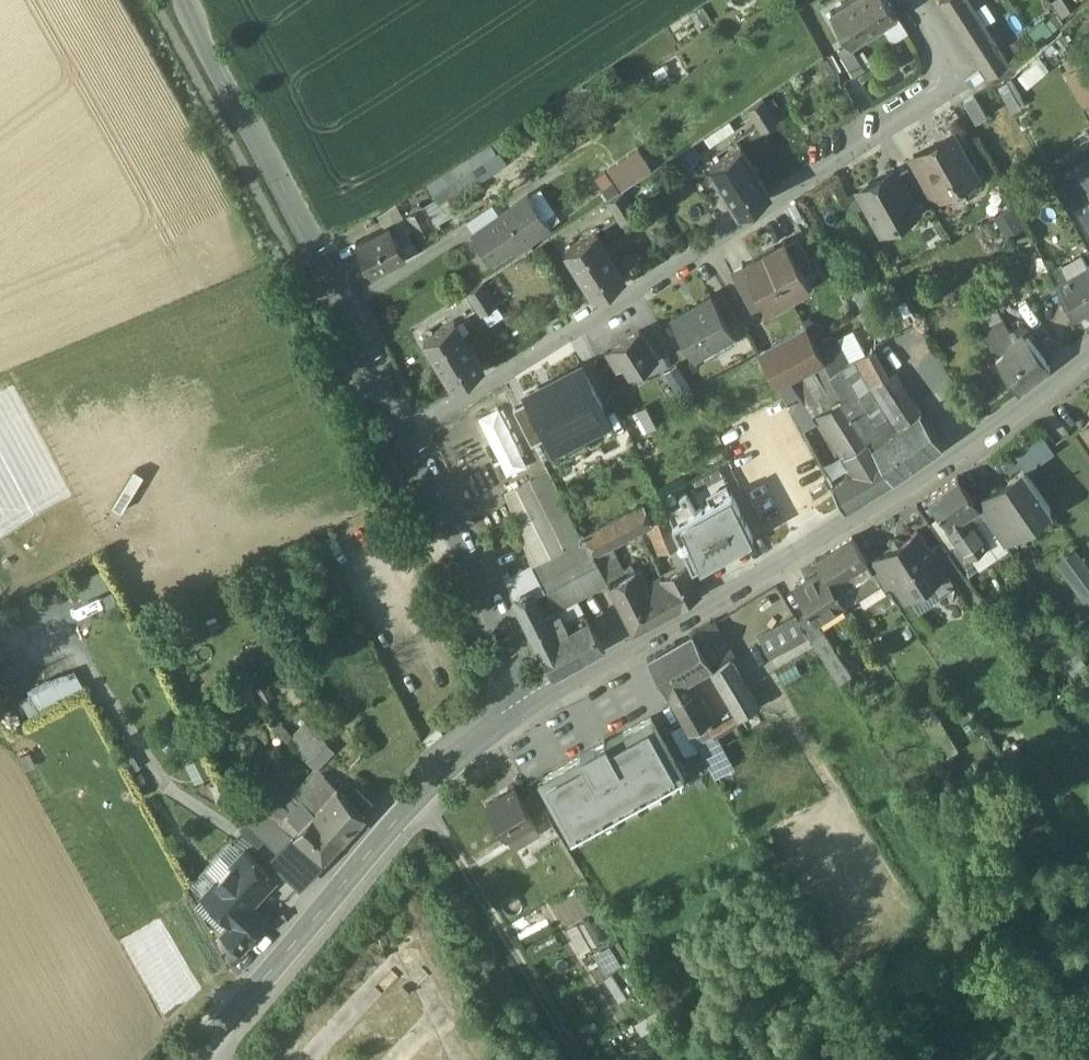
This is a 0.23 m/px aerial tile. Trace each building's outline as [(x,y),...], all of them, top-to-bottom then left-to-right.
[(831,12),(852,43),(897,13),(889,0),(850,0),(831,12)] [(947,9),(960,0),(941,0),(947,9)] [(947,9),(953,19),(974,6),(970,0),(960,0),(947,9)] [(974,6),(953,19),(960,30),(980,17),(974,6)] [(980,17),(960,30),(967,40),(987,27),(980,17)] [(987,27),(967,40),(974,51),(994,38),(987,27)] [(994,38),(974,51),(980,61),(1001,48),(994,38)] [(1001,48),(980,61),(987,73),(1008,59),(1001,48)] [(985,111),(973,90),(963,97),(975,117),(985,111)] [(776,118),(761,95),(747,104),(761,127),(776,118)] [(953,132),(918,152),(935,182),(940,190),(975,169),(953,132)] [(492,134),(465,152),(481,174),(507,157),(492,134)] [(769,187),(740,142),(709,162),(738,205),(739,207),(769,187)] [(636,144),(606,164),(619,184),(650,163),(636,144)] [(918,152),(906,159),(909,165),(924,189),(935,182),(918,152)] [(463,155),(430,176),(440,193),(473,172),(463,155)] [(738,205),(709,162),(703,166),(732,209),(738,205)] [(924,189),(909,165),(898,171),(912,196),(924,189)] [(618,186),(604,166),(594,173),(607,193),(618,186)] [(894,166),(858,187),(881,227),(917,206),(898,171),(894,166)] [(621,186),(606,196),(621,218),(636,208),(621,186)] [(528,190),(471,229),(489,255),(510,241),(513,246),(549,221),(528,190)] [(431,221),(422,202),(408,209),(417,228),(431,221)] [(997,216),(1012,239),(1029,228),(1014,205),(997,216)] [(394,217),(356,236),(371,266),(404,249),(393,229),(398,226),(394,217)] [(624,271),(594,225),(564,245),(592,287),(592,288),(594,291),(624,271)] [(810,258),(797,233),(786,239),(800,264),(810,258)] [(786,239),(784,236),(762,248),(787,293),(809,281),(800,264),(786,239)] [(592,287),(564,245),(557,249),(586,292),(592,288),(592,287)] [(787,293),(762,248),(741,260),(743,263),(756,286),(766,304),(787,293)] [(1087,261),(1067,273),(1056,280),(1075,312),(1088,304),(1088,265),(1087,261)] [(756,286),(743,263),(731,269),(745,293),(756,286)] [(1061,263),(1049,268),(1056,280),(1067,273),(1061,263)] [(494,301),(479,279),(466,288),(480,310),(494,301)] [(709,291),(671,313),(694,353),(732,331),(709,291)] [(1004,330),(986,293),(971,305),(995,355),(1014,340),(1004,330)] [(482,361),(452,316),(422,336),(452,380),(452,381),(482,361)] [(815,360),(802,338),(809,334),(804,324),(757,349),(768,370),(775,381),(788,374),(815,360)] [(656,354),(638,325),(605,346),(616,364),(623,360),(630,371),(656,354)] [(1049,363),(1026,332),(1014,340),(995,355),(1017,387),(1049,363)] [(815,344),(809,334),(802,338),(815,360),(822,356),(815,344)] [(887,373),(859,388),(845,361),(829,335),(815,344),(822,356),(824,361),(835,380),(843,396),(844,396),(866,434),(893,477),(941,442),(895,377),(897,375),(895,372),(893,374),(891,371),(887,373)] [(452,380),(422,336),(416,341),(445,385),(452,380)] [(872,346),(845,361),(859,388),(887,373),(872,346)] [(615,420),(583,359),(523,390),(527,397),(546,434),(555,451),(615,420)] [(668,366),(675,387),(689,382),(681,361),(668,366)] [(835,380),(824,361),(814,367),(824,386),(835,380)] [(788,374),(775,381),(778,388),(790,410),(793,408),(803,402),(788,374)] [(843,396),(835,380),(824,386),(827,391),(817,397),(823,408),(824,407),(843,396)] [(844,396),(843,396),(824,407),(835,433),(844,448),(866,434),(844,396)] [(546,434),(527,397),(514,404),(532,441),(546,434)] [(803,402),(793,408),(802,430),(815,423),(803,402)] [(509,472),(529,463),(501,405),(481,415),(509,472)] [(1079,424),(1088,438),(1088,417),(1079,424)] [(893,477),(866,434),(844,448),(856,467),(844,474),(829,482),(843,507),(893,477)] [(731,457),(741,480),(766,469),(756,446),(731,457)] [(1024,468),(990,492),(991,493),(1016,530),(1050,505),(1024,468)] [(582,538),(547,469),(530,478),(564,545),(565,547),(582,538)] [(977,503),(958,475),(928,496),(948,525),(959,541),(968,553),(986,540),(972,522),(984,513),(977,503)] [(564,545),(530,478),(505,492),(531,563),(551,553),(564,545)] [(820,483),(806,491),(809,496),(823,487),(820,483)] [(991,493),(977,503),(984,513),(1003,539),(1016,530),(991,493)] [(731,495),(680,521),(702,562),(752,536),(731,495)] [(641,506),(628,512),(637,530),(649,524),(648,523),(650,522),(641,506)] [(628,512),(584,536),(585,536),(593,553),(607,546),(637,530),(628,512)] [(650,522),(648,523),(649,524),(660,550),(667,547),(678,542),(672,530),(665,515),(650,522)] [(917,529),(903,538),(894,535),(892,544),(878,553),(879,554),(894,577),(905,593),(941,570),(943,569),(930,548),(917,529)] [(582,538),(565,547),(564,545),(551,553),(565,579),(576,599),(608,582),(593,553),(585,536),(584,536),(582,538)] [(852,536),(817,558),(823,569),(831,582),(867,560),(852,537),(852,536)] [(947,550),(941,541),(930,548),(943,569),(941,570),(947,579),(961,570),(947,550)] [(968,553),(959,541),(947,550),(961,570),(965,575),(977,566),(968,553)] [(678,542),(667,547),(677,568),(683,564),(684,566),(690,563),(678,542)] [(623,575),(607,546),(593,553),(608,582),(623,575)] [(1075,550),(1058,562),(1085,597),(1088,594),(1088,569),(1075,550)] [(551,553),(531,563),(545,589),(556,610),(558,609),(576,599),(565,579),(551,553)] [(879,554),(868,561),(883,584),(894,577),(879,554)] [(505,577),(503,578),(513,596),(530,587),(534,594),(545,589),(531,563),(511,574),(505,577)] [(684,566),(683,564),(677,568),(660,577),(677,606),(700,593),(684,566)] [(677,606),(660,577),(642,587),(630,565),(625,568),(627,573),(623,575),(608,582),(632,631),(677,606)] [(84,596),(110,585),(103,568),(77,578),(84,596)] [(831,582),(823,569),(796,586),(810,609),(817,620),(818,619),(844,602),(831,582)] [(530,587),(513,596),(539,647),(555,638),(545,618),(534,594),(530,587)] [(555,638),(539,647),(553,674),(603,647),(588,619),(569,629),(558,609),(556,610),(557,612),(545,618),(555,638)] [(810,609),(797,618),(802,627),(807,634),(810,638),(824,629),(818,619),(817,620),(810,609)] [(795,615),(758,635),(765,647),(802,627),(797,618),(795,615)] [(712,621),(692,632),(707,661),(738,718),(758,707),(712,621)] [(802,627),(765,647),(768,654),(807,634),(802,627)] [(824,629),(810,638),(840,687),(855,678),(824,629)] [(692,632),(647,657),(664,688),(665,687),(682,677),(707,661),(692,632)] [(40,706),(85,684),(75,663),(29,685),(40,706)] [(682,677),(665,687),(688,728),(706,718),(682,677)] [(536,777),(569,838),(685,775),(651,714),(536,777)] [(706,718),(688,728),(694,739),(701,736),(712,729),(706,718)] [(288,743),(308,762),(326,744),(305,725),(288,743)] [(701,736),(694,739),(699,748),(706,745),(701,736)] [(321,777),(298,801),(313,815),(336,790),(321,777)] [(536,819),(516,787),(487,805),(507,837),(536,819)] [(363,816),(336,790),(313,815),(341,841),(363,816)] [(313,815),(298,801),(293,807),(296,810),(288,819),(299,830),(313,815)] [(341,841),(313,815),(299,830),(293,837),(322,862),(341,841)] [(322,862),(293,837),(272,860),(300,886),(322,862)] [(205,899),(233,925),(251,905),(274,880),(246,854),(205,899)] [(268,922),(251,905),(233,925),(224,934),(242,951),(268,922)]
